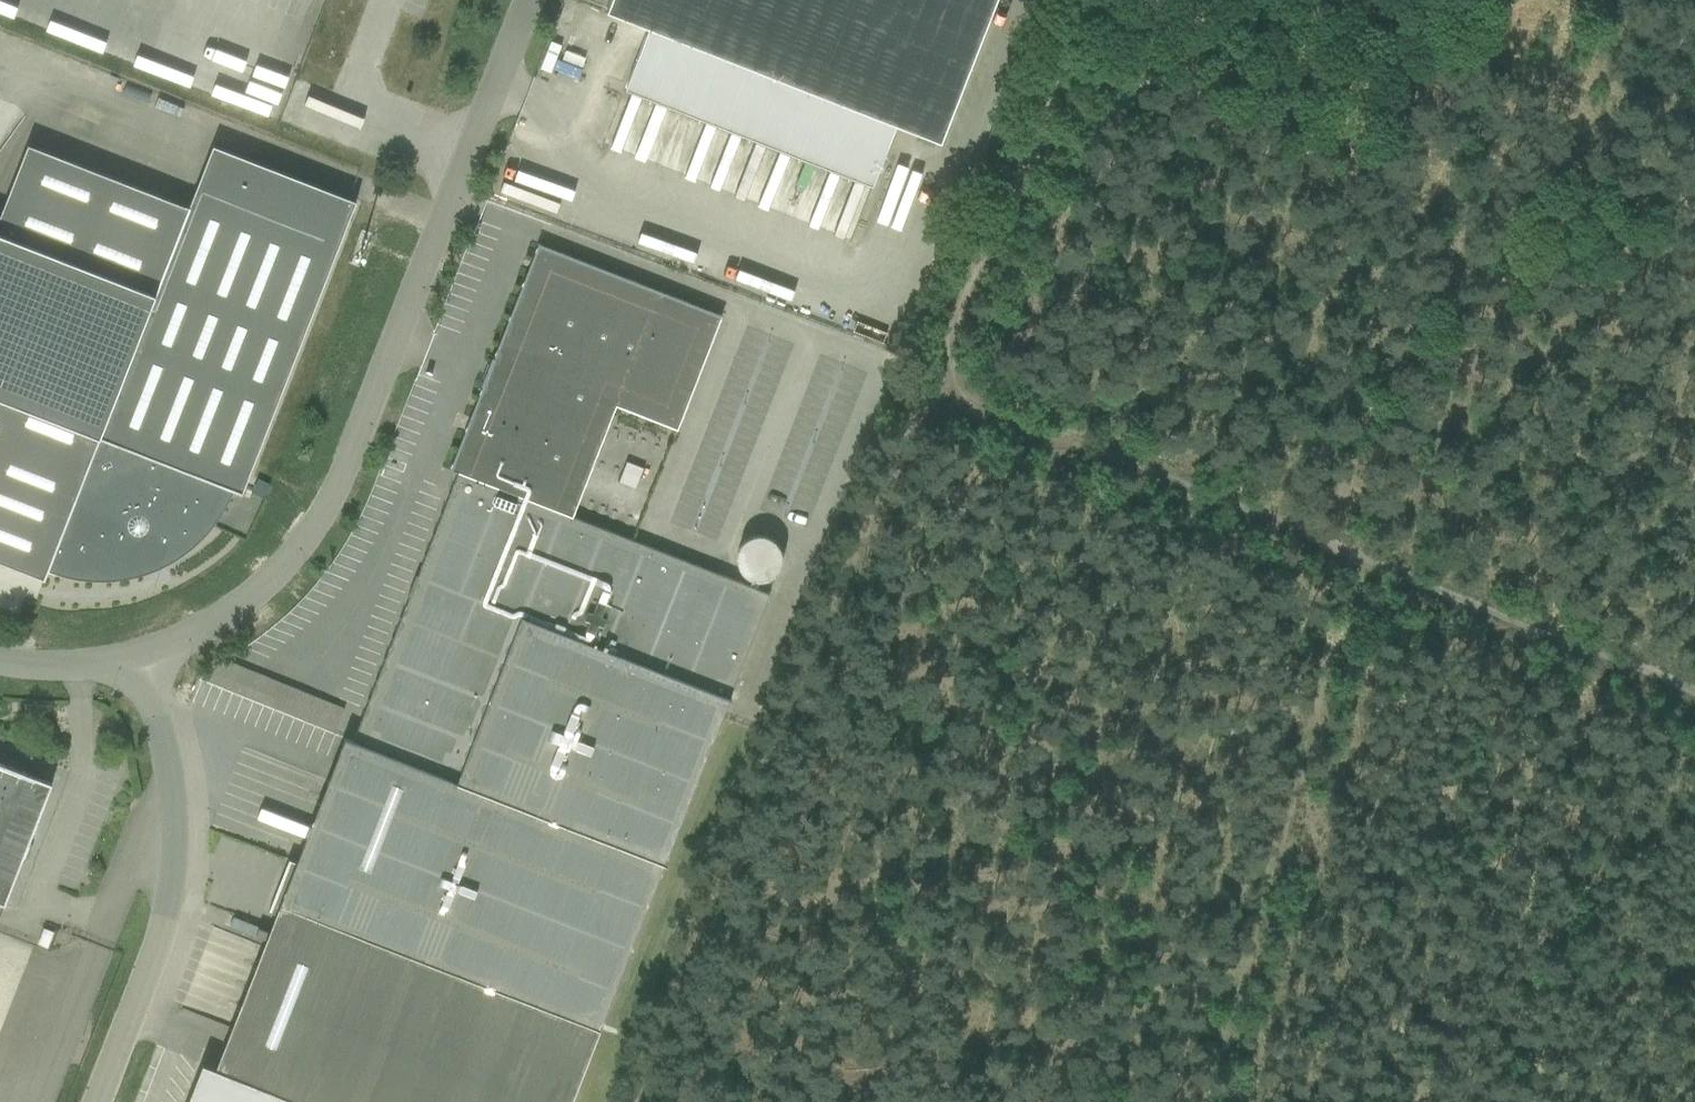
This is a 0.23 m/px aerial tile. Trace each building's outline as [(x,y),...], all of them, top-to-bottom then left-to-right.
[(994,0),(610,0),(606,9),(606,10),(649,27),(625,89),(872,185),(896,123),(939,141),(994,0)] [(229,488),(242,493),(356,201),(213,145),(189,207),(28,145),(0,216),(0,562),(44,579),(50,567),(60,571),(72,574),(83,575),(94,576),(106,576),(117,575),(128,573),(140,571),(150,567),(161,562),(171,557),(180,551),(190,544),(198,536),(206,527),(213,518),(219,509),(225,499),(229,488)] [(296,862),(280,903),(600,1028),(770,594),(572,517),(614,410),(675,434),(722,316),(538,244),(450,470),(458,473),(418,575),(416,575),(407,596),(409,597),(353,741),(345,738),(328,781),(336,784),(304,865),(296,862)] [(334,732),(344,707),(226,660),(215,666),(208,682),(334,732)] [(4,904),(52,783),(0,763),(0,903),(4,904)] [(599,1029),(600,1028),(280,903),(215,1069),(203,1063),(202,1065),(188,1101),(571,1101),(599,1029)]
